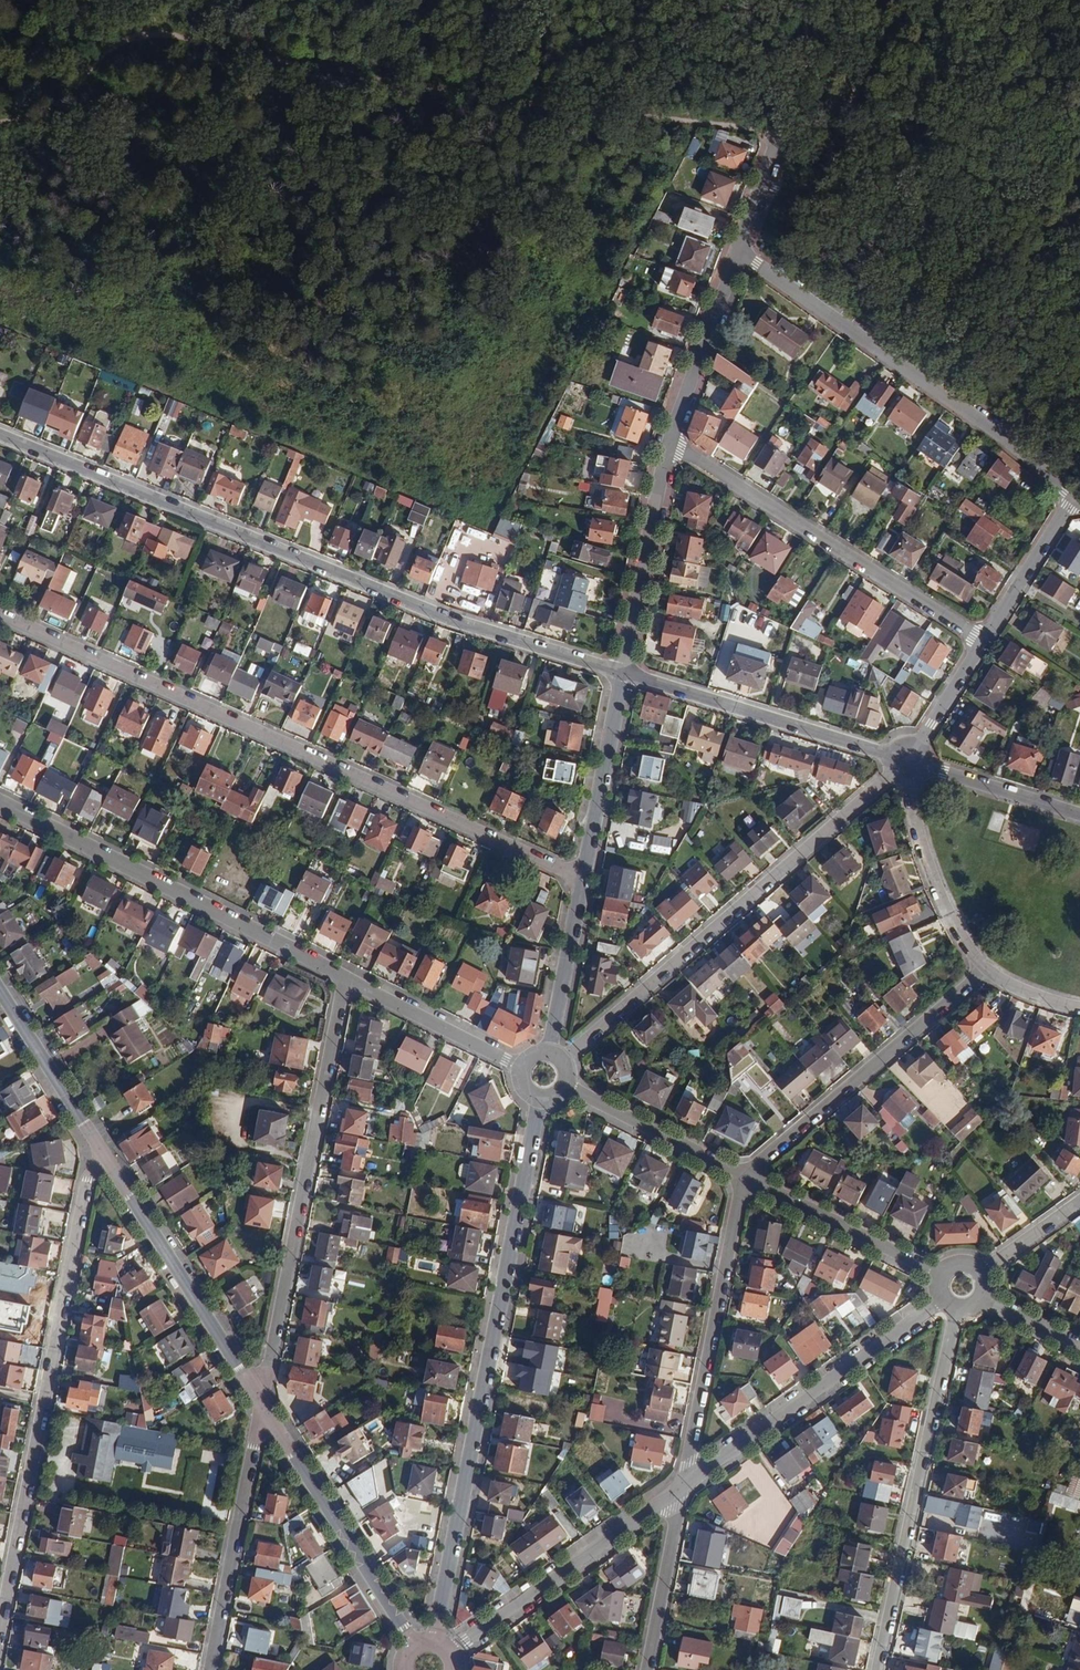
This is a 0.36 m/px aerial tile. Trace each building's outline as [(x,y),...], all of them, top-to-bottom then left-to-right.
[(702,142),(694,138),(685,157),(693,160),(702,142)] [(739,171),(746,152),(722,142),(722,144),(713,140),(709,152),(717,155),(715,162),(739,171)] [(726,207),(736,182),(712,173),(702,197),(726,207)] [(668,190),(660,205),(669,209),(676,193),(668,190)] [(679,228),(709,239),(716,220),(702,215),(703,211),(696,208),(695,212),(687,209),(679,228)] [(657,211),(653,218),(669,224),(672,217),(657,211)] [(701,275),(712,247),(688,238),(677,266),(701,275)] [(689,298),(696,279),(668,268),(660,287),(689,298)] [(619,288),(616,294),(621,297),(625,291),(619,288)] [(677,336),(683,318),(661,310),(654,327),(677,336)] [(808,338),(769,310),(755,331),(794,358),(808,338)] [(650,342),(641,368),(663,376),(672,350),(650,342)] [(759,383),(718,355),(715,364),(728,372),(729,370),(745,382),(739,391),(735,389),(722,409),(725,411),(724,414),(730,418),(734,421),(740,413),(759,383)] [(658,398),(665,377),(663,376),(641,368),(619,361),(612,382),(658,398)] [(864,387),(856,382),(850,391),(821,370),(809,386),(846,412),(864,387)] [(56,399),(64,381),(57,378),(54,388),(57,390),(53,398),(56,399)] [(895,391),(886,384),(884,386),(880,383),(868,399),(883,408),(895,391)] [(638,443),(651,407),(622,397),(620,405),(628,408),(617,436),(638,443)] [(928,414),(905,397),(889,419),(912,436),(928,414)] [(177,419),(183,403),(169,398),(164,414),(177,419)] [(44,408),(26,401),(19,417),(38,425),(44,408)] [(74,439),(84,414),(62,405),(52,430),(74,439)] [(693,444),(712,456),(718,447),(720,444),(734,421),(730,418),(722,430),(721,430),(717,437),(715,436),(722,420),(697,411),(690,431),(693,444)] [(755,422),(740,413),(734,421),(720,444),(731,452),(744,461),(759,438),(749,432),(755,422)] [(569,428),(571,417),(563,415),(561,426),(569,428)] [(837,436),(841,430),(821,416),(817,422),(831,431),(837,436)] [(80,441),(100,449),(107,433),(108,430),(87,422),(80,441)] [(831,431),(817,422),(809,434),(816,438),(818,434),(826,439),(831,431)] [(247,431),(233,425),(230,434),(244,439),(247,431)] [(962,445),(934,426),(918,449),(946,469),(952,459),(958,452),(962,445)] [(546,429),(541,441),(547,444),(552,432),(546,429)] [(149,444),(154,432),(149,430),(144,442),(149,444)] [(107,433),(100,449),(109,452),(115,436),(107,433)] [(136,464),(143,447),(122,438),(115,454),(136,464)] [(829,450),(812,439),(799,460),(815,470),(829,450)] [(849,444),(843,440),(838,448),(845,452),(849,444)] [(720,444),(718,447),(730,454),(731,452),(720,444)] [(172,479),(182,454),(161,445),(150,471),(172,479)] [(788,458),(768,445),(755,465),(773,475),(777,469),(779,470),(788,458)] [(976,447),(958,471),(973,481),(989,457),(976,447)] [(297,452),(290,449),(288,456),(295,459),(297,452)] [(211,461),(186,450),(176,474),(202,484),(211,461)] [(297,452),(295,459),(283,488),(289,490),(303,455),(297,452)] [(964,457),(958,452),(952,459),(960,464),(964,457)] [(602,475),(600,485),(623,490),(625,479),(627,479),(630,462),(611,458),(608,476),(602,475)] [(853,474),(831,460),(817,481),(839,495),(853,474)] [(12,467),(0,462),(0,484),(4,486),(12,467)] [(1011,469),(999,462),(995,469),(992,467),(989,472),(992,473),(989,477),(1006,488),(1014,478),(1008,473),(1011,469)] [(245,486),(216,474),(208,493),(216,496),(217,494),(226,497),(225,501),(237,506),(245,486)] [(778,484),(784,488),(790,477),(784,474),(778,484)] [(869,474),(855,497),(873,508),(887,486),(869,474)] [(33,503),(40,484),(24,477),(16,496),(33,503)] [(926,497),(899,478),(889,493),(905,503),(895,519),(907,527),(926,497)] [(589,491),(589,483),(579,482),(579,491),(589,491)] [(257,506),(273,512),(282,489),(266,483),(257,506)] [(377,486),(374,494),(384,498),(387,490),(377,486)] [(283,503),(276,519),(286,523),(295,527),(299,518),(301,513),(308,516),(312,518),(313,516),(326,521),(332,507),(308,497),(308,494),(291,488),(285,504),(283,503)] [(931,490),(926,497),(955,516),(959,510),(931,490)] [(624,504),(626,495),(606,491),(604,500),(597,499),(596,509),(625,514),(627,504),(624,504)] [(66,516),(74,498),(57,492),(42,529),(52,533),(60,514),(66,516)] [(689,528),(705,531),(712,498),(689,493),(685,516),(692,518),(689,528)] [(4,510),(9,498),(0,494),(0,508),(4,510)] [(430,508),(399,495),(387,526),(391,528),(400,504),(412,509),(409,518),(424,524),(430,508)] [(979,498),(975,505),(981,509),(984,512),(989,505),(979,498)] [(975,505),(966,499),(962,506),(976,516),(981,509),(975,505)] [(91,503),(87,514),(85,517),(108,527),(115,510),(93,500),(91,503)] [(5,526),(11,512),(4,510),(0,520),(0,524),(5,526)] [(1009,540),(1014,533),(986,513),(967,539),(985,552),(999,531),(1002,532),(1002,535),(1009,540)] [(749,552),(763,530),(741,516),(740,518),(735,514),(726,528),(731,531),(729,533),(740,540),(738,544),(749,552)] [(137,543),(145,522),(129,515),(120,536),(137,543)] [(32,516),(24,535),(32,538),(40,519),(32,516)] [(522,524),(501,518),(492,535),(515,545),(522,524)] [(286,523),(276,519),(274,523),(284,527),(286,523)] [(611,543),(615,523),(594,520),(590,539),(611,543)] [(193,541),(154,525),(143,552),(163,560),(168,549),(176,552),(175,554),(186,559),(193,541)] [(391,528),(387,526),(384,532),(391,535),(393,529),(391,528)] [(348,550),(354,534),(338,528),(331,543),(348,550)] [(357,554),(372,560),(373,558),(382,537),(366,531),(357,554)] [(488,540),(489,534),(471,531),(470,537),(488,540)] [(554,534),(544,531),(542,539),(552,542),(553,538),(554,534)] [(9,553),(23,559),(27,550),(32,538),(24,535),(17,532),(9,553)] [(382,537),(373,558),(379,560),(378,561),(395,568),(406,541),(391,535),(384,532),(382,537)] [(898,541),(891,552),(905,562),(903,565),(913,571),(927,547),(904,532),(898,541)] [(1079,533),(1064,557),(1079,567),(1079,533)] [(681,534),(675,561),(676,562),(699,566),(703,540),(681,534)] [(779,541),(768,534),(751,558),(775,573),(789,552),(777,544),(779,541)] [(877,549),(889,556),(891,552),(898,541),(887,534),(877,549)] [(553,538),(552,542),(549,551),(555,553),(559,541),(553,538)] [(594,548),(595,547),(577,541),(572,557),(588,563),(590,557),(606,562),(609,552),(594,548)] [(23,559),(17,572),(29,578),(31,582),(44,579),(51,562),(52,561),(27,550),(23,559)] [(231,581),(238,562),(212,551),(204,570),(231,581)] [(430,584),(437,566),(418,558),(411,576),(430,584)] [(498,570),(469,561),(463,582),(491,591),(498,570)] [(977,588),(984,592),(988,589),(992,592),(1003,575),(980,561),(969,577),(978,583),(975,587),(977,588)] [(51,562),(44,579),(51,583),(59,566),(59,565),(51,562)] [(707,588),(711,569),(699,566),(676,562),(672,581),(707,588)] [(267,572),(246,563),(234,591),(247,597),(250,592),(257,594),(267,572)] [(51,583),(41,606),(70,619),(76,605),(65,600),(77,573),(59,565),(59,566),(51,583)] [(977,588),(975,587),(940,565),(932,578),(969,601),(977,588)] [(577,612),(581,613),(585,601),(582,600),(588,580),(565,573),(555,605),(577,612)] [(781,576),(768,597),(779,604),(782,599),(789,603),(799,588),(781,576)] [(281,580),(276,577),(268,597),(298,610),(307,588),(282,577),(281,580)] [(522,584),(505,578),(497,607),(514,612),(515,610),(521,611),(525,596),(519,594),(522,584)] [(337,587),(330,584),(331,583),(319,579),(314,593),(332,600),(337,587)] [(131,581),(124,595),(162,612),(169,597),(131,581)] [(1039,595),(1033,603),(1067,624),(1070,620),(1057,611),(1062,604),(1064,605),(1071,594),(1051,581),(1041,596),(1039,595)] [(850,603),(858,591),(849,585),(846,591),(842,588),(837,594),(850,603)] [(796,607),(805,595),(800,591),(791,603),(796,607)] [(850,603),(839,619),(849,625),(850,622),(866,632),(864,635),(873,640),(880,629),(872,624),(883,607),(879,605),(872,615),(854,605),(861,594),(858,591),(850,603)] [(325,619),(332,602),(313,594),(305,612),(307,613),(305,619),(321,626),(323,618),(325,619)] [(872,615),(879,605),(861,594),(854,605),(872,615)] [(670,595),(667,610),(671,613),(701,619),(705,602),(670,595)] [(546,602),(534,599),(529,617),(545,622),(544,625),(550,627),(550,624),(571,630),(577,612),(555,605),(552,611),(545,608),(546,602)] [(791,628),(794,630),(824,643),(827,638),(819,634),(823,629),(809,619),(817,607),(809,601),(791,628)] [(352,634),(362,611),(345,603),(335,627),(352,634)] [(728,621),(730,605),(722,604),(720,620),(728,621)] [(101,633),(108,617),(92,609),(84,625),(101,633)] [(860,660),(871,665),(882,646),(897,656),(904,647),(913,652),(925,634),(891,612),(880,629),(873,640),(860,660)] [(1063,630),(1037,614),(1024,635),(1050,651),(1063,630)] [(217,629),(220,621),(214,618),(210,626),(217,629)] [(382,642),(389,624),(375,619),(368,636),(382,642)] [(666,624),(663,639),(669,639),(668,646),(670,646),(668,660),(699,665),(702,652),(691,650),(695,630),(666,624)] [(144,653),(153,634),(134,626),(126,645),(144,653)] [(423,639),(398,629),(388,654),(412,663),(423,639)] [(934,635),(926,631),(925,634),(913,652),(910,657),(917,661),(912,670),(919,674),(922,669),(934,676),(951,649),(932,638),(934,635)] [(283,646),(261,636),(257,646),(271,652),(272,649),(280,653),(283,646)] [(721,644),(716,643),(710,660),(707,659),(702,674),(714,678),(728,639),(723,638),(721,644)] [(824,643),(830,646),(832,647),(835,642),(827,638),(824,643)] [(431,639),(430,639),(422,658),(438,665),(446,645),(435,641),(431,639)] [(24,657),(12,651),(13,649),(0,643),(0,667),(4,669),(3,671),(15,678),(24,657)] [(1047,665),(1012,643),(1000,662),(1022,676),(1025,670),(1039,679),(1047,665)] [(192,673),(200,654),(184,646),(175,666),(192,673)] [(760,690),(771,656),(739,646),(735,658),(728,679),(760,690)] [(479,679),(486,658),(466,652),(460,672),(479,679)] [(208,675),(229,685),(237,668),(238,665),(216,655),(208,675)] [(46,693),(57,669),(33,657),(24,676),(42,684),(40,690),(46,693)] [(786,681),(816,690),(823,667),(792,657),(786,681)] [(332,658),(329,665),(338,669),(341,662),(332,658)] [(518,695),(527,669),(503,661),(488,707),(501,711),(508,692),(518,695)] [(859,665),(852,661),(845,677),(850,679),(854,677),(859,665)] [(329,665),(327,665),(325,671),(332,674),(332,675),(341,679),(344,672),(338,669),(329,665)] [(874,666),(881,687),(889,676),(874,666)] [(1015,680),(994,667),(975,697),(995,710),(1015,680)] [(229,685),(227,690),(251,701),(261,679),(237,668),(229,685)] [(901,668),(895,681),(903,685),(910,672),(901,668)] [(80,702),(88,683),(64,672),(55,691),(80,702)] [(276,697),(294,704),(302,686),(272,672),(267,682),(262,694),(275,700),(276,697)] [(580,711),(588,688),(545,674),(538,697),(580,711)] [(251,701),(257,704),(262,694),(267,682),(261,679),(251,701)] [(388,691),(389,691),(397,695),(405,698),(409,689),(392,682),(388,691)] [(104,716),(114,694),(95,686),(86,707),(104,716)] [(388,691),(377,686),(371,699),(383,704),(389,691),(388,691)] [(908,716),(920,696),(904,686),(892,706),(894,707),(892,710),(900,715),(902,712),(908,716)] [(367,704),(373,689),(369,687),(362,702),(367,704)] [(852,694),(831,687),(824,709),(846,715),(852,694)] [(1060,712),(1066,703),(1041,688),(1031,701),(1044,710),(1048,704),(1060,712)] [(439,713),(445,695),(437,692),(431,706),(422,702),(420,705),(439,713)] [(663,724),(667,710),(663,709),(666,698),(648,693),(642,718),(663,724)] [(865,694),(856,723),(877,729),(882,714),(879,713),(874,712),(877,703),(879,699),(865,694)] [(405,698),(397,695),(391,707),(400,711),(405,698)] [(313,728),(321,710),(301,701),(293,719),(313,728)] [(140,738),(150,715),(138,710),(140,706),(130,702),(128,706),(126,705),(117,727),(140,738)] [(344,740),(359,708),(351,704),(348,709),(336,705),(323,734),(339,741),(340,738),(344,740)] [(952,733),(955,734),(973,707),(970,705),(952,733)] [(993,730),(1006,737),(1009,729),(973,707),(955,734),(950,743),(970,755),(984,733),(980,731),(984,726),(992,731),(993,730)] [(165,745),(174,726),(158,719),(150,738),(148,737),(144,747),(162,756),(166,745),(165,745)] [(24,733),(28,725),(17,720),(13,728),(24,733)] [(360,720),(351,740),(364,746),(372,749),(370,752),(379,756),(380,754),(388,736),(389,734),(360,720)] [(505,738),(504,741),(511,744),(514,736),(515,731),(494,722),(490,731),(505,738)] [(48,730),(64,737),(69,728),(60,724),(58,727),(51,723),(48,730)] [(581,738),(583,727),(562,723),(558,746),(577,750),(579,737),(581,738)] [(685,746),(718,756),(724,735),(711,731),(705,729),(705,727),(692,723),(685,746)] [(204,754),(212,737),(192,727),(188,735),(185,734),(181,743),(204,754)] [(516,730),(515,731),(514,736),(520,738),(522,732),(516,730)] [(416,749),(388,736),(380,754),(408,766),(416,749)] [(86,769),(95,752),(64,737),(54,757),(66,763),(67,760),(86,769)] [(752,772),(759,747),(731,738),(724,764),(752,772)] [(656,751),(672,755),(676,744),(658,741),(656,751)] [(434,744),(421,774),(438,782),(443,771),(446,773),(455,753),(434,744)] [(816,758),(775,746),(770,762),(794,769),(805,767),(812,768),(816,758)] [(1045,750),(1034,747),(1033,752),(1014,746),(1008,767),(1031,774),(1035,761),(1041,762),(1045,750)] [(671,761),(672,755),(656,751),(641,748),(640,755),(644,756),(665,760),(671,761)] [(8,755),(0,751),(0,772),(8,755)] [(1077,786),(1079,776),(1079,768),(1078,767),(1079,759),(1079,758),(1062,752),(1059,763),(1052,761),(1049,772),(1055,774),(1053,780),(1072,786),(1073,785),(1077,786)] [(661,783),(665,760),(644,756),(641,767),(636,766),(632,768),(631,774),(634,777),(661,783)] [(32,786),(38,789),(48,768),(24,757),(13,779),(30,788),(32,786)] [(843,784),(848,766),(822,758),(820,766),(820,767),(817,780),(827,783),(828,779),(843,784)] [(572,785),(576,765),(547,760),(544,779),(572,785)] [(502,765),(498,772),(504,775),(507,767),(502,765)] [(231,792),(237,778),(210,766),(198,791),(226,803),(231,792)] [(79,784),(48,768),(38,789),(37,795),(60,805),(63,796),(71,800),(79,784)] [(281,773),(277,771),(267,794),(263,803),(270,806),(278,789),(293,795),(302,776),(284,768),(281,773)] [(148,778),(158,783),(161,775),(151,771),(148,778)] [(438,782),(421,774),(419,778),(436,785),(438,782)] [(332,794),(309,782),(297,807),(321,818),(332,794)] [(63,814),(63,815),(66,816),(69,809),(91,820),(100,803),(96,801),(99,794),(79,784),(71,800),(63,814)] [(113,786),(102,806),(130,820),(140,799),(113,786)] [(515,820),(525,799),(500,788),(491,810),(515,820)] [(223,809),(254,823),(263,803),(267,794),(257,790),(252,801),(231,792),(226,803),(223,809)] [(652,828),(656,795),(632,790),(630,802),(631,802),(634,803),(632,810),(630,811),(628,820),(630,823),(652,828)] [(813,807),(799,791),(777,811),(792,828),(799,822),(798,820),(813,807)] [(358,829),(366,810),(347,801),(339,820),(358,829)] [(696,811),(689,812),(689,803),(684,804),(684,823),(696,822),(696,811)] [(146,806),(133,832),(157,845),(170,818),(168,817),(171,811),(163,807),(159,813),(146,806)] [(559,831),(561,826),(566,816),(549,809),(539,831),(556,839),(559,831)] [(397,826),(371,814),(362,833),(367,836),(365,841),(385,851),(397,826)] [(897,849),(888,821),(869,826),(878,855),(897,849)] [(779,839),(764,822),(745,840),(759,857),(779,839)] [(432,858),(435,849),(439,842),(430,838),(431,834),(417,828),(408,847),(432,858)] [(1,833),(0,836),(0,843),(4,845),(8,837),(1,833)] [(9,863),(19,842),(8,837),(4,845),(0,843),(0,855),(9,863)] [(728,881),(752,861),(735,841),(711,862),(728,881)] [(34,870),(43,852),(32,846),(23,865),(34,870)] [(431,872),(430,875),(438,879),(442,871),(464,881),(469,870),(462,867),(468,852),(454,846),(445,865),(436,861),(435,864),(431,872)] [(200,874),(210,856),(194,848),(184,866),(200,874)] [(860,868),(844,850),(825,867),(840,884),(860,868)] [(67,887),(76,868),(57,859),(48,878),(67,887)] [(423,869),(431,872),(435,864),(427,860),(423,869)] [(700,864),(682,879),(689,888),(698,898),(704,892),(707,890),(709,892),(718,884),(700,864)] [(888,889),(893,903),(913,895),(902,867),(882,874),(879,882),(882,891),(888,889)] [(627,896),(632,872),(613,869),(609,890),(619,893),(619,894),(627,896)] [(306,872),(296,890),(321,903),(330,884),(306,872)] [(375,887),(391,895),(396,885),(380,877),(375,887)] [(105,909),(116,888),(95,878),(85,899),(105,909)] [(811,878),(790,896),(802,912),(807,917),(828,897),(811,878)] [(508,905),(512,896),(488,885),(477,907),(502,918),(508,905)] [(276,911),(284,895),(268,886),(259,902),(276,911)] [(686,921),(704,905),(698,898),(689,888),(686,892),(685,891),(661,913),(676,930),(686,921)] [(542,905),(549,891),(543,889),(537,902),(542,905)] [(517,899),(512,896),(508,905),(513,907),(517,899)] [(642,910),(645,905),(608,897),(602,923),(626,928),(629,907),(642,910)] [(920,911),(913,897),(875,916),(883,932),(911,919),(910,916),(920,911)] [(154,914),(126,900),(116,920),(144,935),(154,914)] [(9,910),(3,902),(0,904),(0,915),(9,910)] [(549,910),(532,903),(519,931),(536,939),(549,910)] [(0,915),(0,939),(5,948),(25,935),(9,910),(0,915)] [(296,911),(291,926),(302,930),(307,914),(296,911)] [(975,923),(983,919),(979,911),(971,915),(975,923)] [(802,912),(780,932),(783,935),(796,949),(818,929),(807,917),(802,912)] [(341,942),(351,922),(332,913),(322,932),(341,942)] [(780,932),(767,916),(758,924),(760,926),(754,931),(768,947),(783,935),(780,932)] [(167,952),(179,927),(160,918),(148,942),(167,952)] [(659,921),(656,918),(650,923),(652,926),(656,923),(659,921)] [(382,951),(386,943),(390,934),(359,919),(354,931),(357,932),(353,941),(358,943),(354,951),(363,956),(365,951),(367,948),(373,950),(374,947),(382,951)] [(668,936),(671,934),(659,921),(656,923),(668,936)] [(688,924),(686,921),(676,930),(679,932),(688,924)] [(656,923),(652,926),(631,945),(643,958),(668,936),(656,923)] [(218,941),(188,925),(179,944),(202,956),(195,971),(202,974),(208,961),(218,941)] [(511,936),(514,930),(504,926),(502,931),(511,936)] [(752,929),(733,945),(750,965),(769,948),(768,947),(754,931),(752,929)] [(912,934),(911,932),(889,942),(891,945),(912,934)] [(915,941),(912,934),(891,945),(902,972),(924,961),(920,953),(921,953),(916,941),(915,941)] [(240,960),(244,953),(218,940),(218,941),(208,961),(234,974),(240,960)] [(415,957),(417,952),(403,945),(401,950),(386,943),(382,951),(377,960),(407,976),(416,958),(415,957)] [(616,955),(621,947),(599,943),(597,952),(616,955)] [(29,944),(13,954),(19,964),(17,966),(22,973),(25,972),(31,982),(46,973),(40,963),(40,962),(29,944)] [(715,961),(729,978),(733,982),(751,966),(750,965),(733,945),(715,961)] [(533,983),(538,954),(514,949),(508,978),(533,983)] [(91,953),(83,958),(88,966),(92,963),(97,967),(101,962),(91,953)] [(433,988),(445,965),(428,957),(417,980),(433,988)] [(611,966),(612,961),(595,958),(588,992),(602,995),(604,982),(614,983),(617,967),(611,966)] [(105,968),(116,973),(121,964),(110,959),(105,968)] [(715,961),(713,959),(690,980),(706,998),(729,978),(715,961)] [(240,960),(234,974),(231,980),(236,983),(246,963),(240,960)] [(926,964),(924,961),(902,972),(905,977),(912,973),(926,964)] [(254,967),(246,963),(236,983),(258,994),(268,974),(260,970),(254,967)] [(469,994),(473,986),(477,979),(485,983),(488,976),(464,964),(454,986),(469,994)] [(74,967),(56,978),(39,989),(45,1000),(48,998),(56,1009),(69,1001),(61,988),(80,976),(74,967)] [(120,980),(113,973),(102,980),(108,988),(120,980)] [(919,980),(912,973),(905,977),(901,980),(903,982),(885,997),(898,1012),(916,997),(909,989),(919,980)] [(288,975),(285,980),(307,991),(309,986),(288,975)] [(307,991),(285,980),(278,976),(266,1001),(294,1015),(307,991)] [(477,979),(473,986),(481,990),(485,983),(477,979)] [(874,993),(866,984),(862,987),(870,997),(874,993)] [(718,1016),(692,985),(670,1004),(686,1023),(696,1014),(706,1026),(718,1016)] [(517,1005),(523,1006),(525,992),(519,991),(518,994),(517,1005)] [(770,1009),(762,1015),(766,1021),(785,1005),(774,992),(764,1002),(770,1009)] [(486,1011),(478,1026),(516,1045),(536,1036),(543,995),(531,993),(528,1007),(523,1006),(517,1005),(518,994),(509,993),(505,1013),(499,1010),(498,1011),(489,1006),(486,1011)] [(477,1007),(486,1011),(489,1006),(492,998),(484,994),(477,1007)] [(133,1005),(141,1017),(153,1010),(142,999),(133,1005)] [(844,1000),(840,1004),(847,1012),(851,1008),(844,1000)] [(895,1033),(902,1027),(898,1022),(884,1005),(880,1008),(876,1004),(859,1019),(872,1035),(886,1023),(895,1033)] [(997,1019),(984,1004),(977,1010),(975,1009),(967,1016),(968,1018),(960,1025),(973,1040),(997,1019)] [(133,1005),(110,1019),(118,1032),(112,1035),(130,1064),(153,1050),(135,1022),(141,1018),(141,1017),(133,1005)] [(56,1021),(71,1045),(90,1032),(76,1008),(56,1021)] [(1022,1039),(1029,1021),(1022,1018),(1023,1015),(1013,1011),(1004,1032),(1022,1039)] [(748,1018),(757,1029),(764,1023),(754,1012),(748,1018)] [(664,1030),(651,1016),(636,1030),(648,1044),(664,1030)] [(168,1023),(174,1029),(178,1022),(172,1018),(168,1023)] [(902,1027),(907,1023),(903,1018),(898,1022),(902,1027)] [(360,1044),(357,1056),(372,1059),(374,1047),(376,1047),(381,1022),(362,1019),(358,1044),(360,1044)] [(842,1019),(823,1036),(826,1040),(841,1057),(860,1041),(842,1019)] [(174,1029),(197,1049),(201,1041),(178,1022),(174,1029)] [(209,1025),(206,1032),(204,1041),(220,1044),(220,1040),(231,1041),(233,1030),(209,1025)] [(1060,1035),(1034,1026),(1027,1047),(1053,1055),(1060,1035)] [(978,1057),(954,1029),(937,1043),(955,1064),(960,1059),(963,1062),(969,1057),(973,1062),(978,1057)] [(278,1033),(271,1063),(302,1069),(308,1039),(278,1033)] [(434,1051),(407,1038),(396,1060),(423,1073),(434,1051)] [(841,1057),(826,1040),(801,1062),(815,1078),(832,1064),(835,1068),(844,1060),(841,1057)] [(741,1043),(728,1054),(730,1068),(738,1062),(739,1063),(750,1054),(741,1043)] [(688,1051),(689,1059),(692,1059),(704,1057),(699,1050),(688,1051)] [(632,1079),(625,1053),(605,1058),(611,1080),(621,1077),(622,1082),(632,1079)] [(942,1072),(927,1054),(920,1059),(920,1063),(917,1066),(913,1066),(908,1070),(908,1074),(919,1087),(924,1087),(933,1080),(942,1081),(942,1072)] [(354,1055),(351,1076),(370,1080),(374,1059),(372,1059),(357,1056),(354,1055)] [(433,1068),(426,1082),(436,1087),(435,1088),(448,1094),(462,1067),(455,1064),(441,1057),(435,1068),(433,1068)] [(455,1064),(462,1067),(464,1068),(467,1064),(458,1060),(455,1064)] [(801,1062),(776,1083),(790,1100),(815,1078),(801,1062)] [(662,1108),(673,1085),(648,1073),(636,1096),(662,1108)] [(293,1093),(296,1077),(278,1074),(276,1086),(278,1086),(277,1090),(293,1093)] [(136,1087),(143,1083),(138,1076),(132,1080),(136,1087)] [(14,1113),(37,1099),(24,1079),(2,1093),(14,1113)] [(371,1098),(373,1085),(351,1080),(349,1091),(358,1093),(357,1100),(379,1104),(380,1100),(371,1098)] [(136,1087),(126,1094),(137,1112),(154,1101),(143,1083),(136,1087)] [(790,1100),(776,1083),(764,1093),(778,1110),(790,1100)] [(505,1113),(492,1085),(470,1095),(484,1123),(505,1113)] [(1057,1085),(1054,1099),(1060,1100),(1062,1086),(1057,1085)] [(199,1086),(192,1091),(196,1098),(204,1093),(199,1086)] [(1062,1086),(1060,1100),(1067,1101),(1070,1087),(1062,1086)] [(236,1103),(238,1094),(220,1090),(218,1099),(236,1103)] [(885,1107),(879,1113),(891,1128),(915,1105),(900,1090),(884,1106),(885,1107)] [(708,1108),(717,1113),(726,1095),(716,1091),(708,1108)] [(695,1124),(704,1107),(684,1098),(676,1114),(695,1124)] [(14,1113),(8,1117),(22,1139),(47,1122),(37,1106),(40,1104),(37,1099),(14,1113)] [(396,1099),(394,1108),(411,1112),(413,1103),(396,1099)] [(783,1121),(796,1109),(792,1105),(779,1116),(783,1121)] [(878,1124),(864,1107),(846,1122),(861,1139),(878,1124)] [(987,1121),(974,1107),(965,1116),(967,1118),(952,1132),(963,1143),(987,1121)] [(744,1143),(755,1122),(728,1108),(717,1129),(744,1143)] [(417,1109),(411,1112),(422,1134),(432,1130),(434,1129),(431,1122),(425,1125),(417,1109)] [(940,1121),(929,1109),(922,1116),(934,1127),(940,1121)] [(285,1136),(289,1117),(262,1111),(256,1141),(284,1146),(286,1136),(285,1136)] [(1072,1111),(1071,1118),(1069,1117),(1066,1143),(1079,1145),(1079,1112),(1072,1111)] [(451,1114),(449,1120),(448,1122),(459,1125),(461,1120),(451,1114)] [(446,1115),(431,1122),(434,1129),(448,1122),(449,1120),(446,1115)] [(407,1143),(406,1146),(412,1147),(420,1149),(422,1134),(414,1132),(415,1125),(412,1118),(400,1116),(399,1124),(392,1123),(389,1139),(407,1143)] [(149,1155),(157,1150),(162,1146),(150,1128),(153,1125),(149,1118),(125,1133),(129,1141),(123,1146),(133,1162),(148,1152),(149,1155)] [(502,1150),(505,1134),(470,1127),(468,1137),(481,1139),(480,1146),(502,1150)] [(363,1130),(361,1137),(369,1139),(370,1131),(363,1130)] [(432,1130),(422,1134),(420,1149),(428,1151),(432,1130)] [(886,1137),(903,1158),(914,1156),(893,1131),(886,1137)] [(586,1162),(589,1163),(597,1146),(583,1142),(584,1137),(577,1136),(577,1133),(572,1132),(572,1135),(561,1133),(556,1156),(586,1162)] [(346,1155),(343,1170),(360,1173),(363,1156),(356,1154),(357,1147),(369,1148),(370,1142),(341,1135),(337,1153),(346,1155)] [(622,1177),(634,1152),(610,1140),(598,1164),(622,1177)] [(38,1173),(55,1176),(52,1165),(65,1162),(61,1141),(33,1146),(38,1173)] [(646,1143),(641,1152),(646,1155),(650,1157),(655,1148),(646,1143)] [(509,1164),(512,1152),(502,1150),(480,1146),(479,1149),(473,1148),(472,1153),(478,1155),(478,1158),(509,1164)] [(411,1158),(418,1160),(420,1149),(412,1147),(411,1158)] [(1065,1149),(1056,1164),(1076,1176),(1079,1169),(1079,1158),(1065,1149)] [(144,1167),(156,1185),(173,1175),(157,1150),(149,1155),(147,1156),(151,1163),(144,1167)] [(844,1173),(849,1164),(840,1160),(839,1163),(814,1151),(802,1174),(810,1178),(809,1180),(827,1188),(829,1185),(836,1188),(844,1173)] [(650,1157),(646,1155),(636,1176),(643,1180),(639,1186),(652,1193),(656,1186),(659,1188),(669,1167),(650,1157)] [(586,1162),(556,1156),(551,1182),(578,1188),(580,1177),(585,1177),(587,1166),(585,1166),(586,1162)] [(1049,1178),(1032,1159),(1006,1183),(1022,1200),(1034,1189),(1036,1191),(1049,1178)] [(278,1189),(283,1168),(260,1164),(256,1185),(278,1189)] [(492,1193),(496,1169),(473,1164),(472,1169),(464,1167),(460,1169),(459,1176),(461,1178),(470,1180),(468,1188),(492,1193)] [(7,1167),(0,1165),(0,1191),(6,1192),(11,1168),(7,1167)] [(343,1183),(339,1203),(360,1207),(366,1174),(360,1173),(343,1170),(342,1170),(340,1183),(343,1183)] [(49,1203),(55,1176),(38,1173),(28,1171),(23,1198),(49,1203)] [(906,1172),(895,1193),(901,1195),(892,1214),(916,1226),(927,1206),(912,1198),(921,1179),(906,1172)] [(836,1188),(834,1192),(857,1204),(866,1185),(844,1173),(836,1188)] [(198,1196),(185,1174),(162,1189),(176,1211),(198,1196)] [(685,1214),(701,1183),(685,1175),(669,1206),(685,1214)] [(1022,1212),(1003,1190),(994,1196),(998,1201),(987,1209),(991,1214),(987,1217),(992,1223),(995,1221),(1002,1230),(1017,1220),(1016,1217),(1022,1212)] [(874,1218),(885,1197),(873,1191),(864,1209),(871,1213),(869,1215),(874,1218)] [(960,1200),(970,1216),(979,1209),(969,1194),(960,1200)] [(247,1196),(246,1224),(272,1225),(273,1197),(247,1196)] [(487,1223),(490,1207),(465,1202),(462,1218),(487,1223)] [(21,1204),(16,1233),(32,1237),(37,1238),(43,1208),(21,1204)] [(545,1215),(543,1226),(562,1230),(566,1207),(547,1204),(546,1210),(541,1209),(540,1214),(545,1215)] [(199,1205),(180,1217),(187,1228),(185,1230),(190,1239),(193,1237),(195,1240),(213,1229),(199,1205)] [(347,1214),(342,1237),(347,1238),(357,1240),(359,1228),(370,1230),(372,1219),(363,1217),(354,1216),(347,1214)] [(241,1230),(244,1217),(234,1215),(232,1228),(241,1230)] [(776,1253),(781,1225),(759,1221),(754,1248),(776,1253)] [(688,1229),(699,1235),(703,1228),(692,1222),(688,1229)] [(116,1237),(118,1226),(105,1224),(100,1251),(112,1253),(113,1248),(123,1250),(125,1239),(116,1237)] [(977,1241),(977,1224),(936,1226),(937,1243),(977,1241)] [(481,1231),(458,1227),(452,1259),(474,1263),(481,1231)] [(322,1233),(315,1266),(333,1269),(334,1269),(340,1237),(322,1233)] [(579,1251),(582,1240),(548,1234),(541,1268),(565,1273),(570,1249),(579,1251)] [(32,1237),(27,1261),(35,1262),(35,1264),(39,1265),(47,1266),(51,1245),(44,1243),(45,1239),(37,1238),(32,1237)] [(699,1264),(703,1240),(684,1237),(681,1261),(699,1264)] [(357,1240),(347,1238),(346,1245),(357,1247),(358,1240),(357,1240)] [(791,1238),(782,1257),(790,1261),(787,1267),(789,1270),(800,1275),(813,1250),(791,1238)] [(239,1262),(226,1242),(202,1257),(215,1278),(239,1262)] [(410,1243),(402,1242),(400,1249),(408,1250),(410,1243)] [(626,1247),(625,1254),(645,1258),(646,1251),(626,1247)] [(396,1262),(399,1250),(390,1248),(388,1260),(396,1262)] [(400,1249),(398,1260),(408,1262),(410,1251),(408,1250),(400,1249)] [(827,1250),(815,1274),(833,1283),(835,1278),(844,1282),(853,1263),(827,1250)] [(1017,1285),(1051,1303),(1056,1295),(1060,1285),(1050,1280),(1060,1261),(1048,1255),(1036,1278),(1024,1272),(1017,1285)] [(631,1257),(622,1256),(620,1266),(629,1268),(631,1257)] [(116,1262),(119,1278),(126,1275),(124,1262),(125,1261),(125,1257),(116,1262)] [(768,1291),(773,1292),(778,1262),(752,1257),(750,1268),(753,1269),(750,1288),(768,1291)] [(116,1262),(100,1259),(95,1292),(94,1294),(113,1298),(116,1284),(121,1285),(119,1278),(116,1262)] [(27,1261),(26,1267),(39,1269),(39,1265),(35,1264),(35,1262),(27,1261)] [(474,1291),(478,1270),(454,1265),(450,1286),(474,1291)] [(315,1266),(313,1279),(311,1288),(328,1292),(333,1269),(315,1266)] [(692,1298),(697,1270),(676,1266),(670,1294),(692,1298)] [(121,1285),(121,1289),(126,1287),(130,1292),(140,1286),(145,1294),(155,1287),(148,1276),(146,1272),(144,1270),(137,1274),(135,1271),(128,1275),(128,1274),(126,1275),(119,1278),(121,1285)] [(336,1271),(336,1279),(346,1280),(346,1272),(336,1271)] [(901,1285),(874,1271),(866,1287),(894,1301),(901,1285)] [(798,1288),(803,1298),(807,1290),(812,1279),(804,1275),(798,1288)] [(1075,1279),(1074,1280),(1065,1275),(1060,1285),(1056,1295),(1065,1299),(1064,1301),(1065,1302),(1063,1307),(1072,1312),(1075,1307),(1079,1310),(1079,1281),(1075,1279)] [(551,1305),(555,1282),(532,1278),(530,1288),(534,1289),(532,1301),(551,1305)] [(256,1297),(245,1279),(227,1291),(242,1315),(253,1309),(249,1301),(256,1297)] [(113,1298),(109,1318),(127,1322),(125,1310),(121,1289),(121,1285),(116,1284),(113,1298)] [(613,1290),(600,1287),(598,1299),(600,1299),(596,1320),(607,1322),(613,1290)] [(750,1288),(747,1287),(742,1314),(765,1319),(769,1297),(767,1296),(768,1291),(750,1288)] [(860,1287),(856,1294),(862,1303),(867,1298),(860,1287)] [(807,1290),(803,1298),(820,1297),(819,1288),(807,1290)] [(856,1294),(820,1297),(810,1305),(820,1318),(848,1299),(863,1319),(870,1313),(862,1303),(856,1294)] [(326,1329),(330,1302),(305,1299),(302,1326),(326,1329)] [(687,1304),(662,1299),(660,1312),(663,1312),(658,1343),(682,1347),(688,1316),(685,1315),(687,1304)] [(152,1328),(158,1336),(176,1324),(171,1316),(168,1317),(161,1307),(164,1305),(161,1301),(142,1312),(145,1316),(152,1328)] [(168,1317),(171,1316),(164,1305),(161,1307),(168,1317)] [(565,1314),(541,1309),(536,1335),(559,1340),(565,1314)] [(87,1314),(82,1342),(100,1345),(101,1345),(106,1318),(87,1314)] [(146,1331),(152,1328),(145,1316),(139,1320),(146,1331)] [(443,1317),(441,1325),(466,1330),(468,1322),(443,1317)] [(788,1342),(804,1365),(831,1346),(814,1323),(788,1342)] [(466,1330),(441,1325),(437,1346),(463,1351),(466,1330)] [(172,1364),(193,1350),(186,1339),(188,1338),(182,1328),(159,1343),(172,1364)] [(734,1355),(757,1360),(762,1335),(739,1330),(734,1355)] [(980,1336),(973,1369),(993,1373),(994,1374),(1002,1341),(993,1339),(994,1337),(990,1336),(989,1338),(980,1336)] [(186,1339),(193,1350),(195,1349),(188,1338),(186,1339)] [(300,1339),(295,1363),(305,1365),(317,1368),(322,1343),(300,1339)] [(16,1366),(21,1344),(0,1340),(0,1363),(16,1366)] [(123,1350),(133,1352),(131,1341),(125,1340),(123,1350)] [(100,1345),(82,1342),(77,1369),(86,1371),(85,1374),(94,1376),(101,1345),(100,1345)] [(553,1346),(539,1343),(537,1353),(551,1356),(553,1346)] [(389,1348),(381,1347),(381,1349),(379,1358),(387,1360),(389,1348)] [(371,1356),(379,1358),(381,1349),(372,1348),(371,1356)] [(647,1375),(649,1376),(667,1379),(672,1380),(673,1370),(676,1371),(680,1354),(652,1348),(647,1375)] [(797,1371),(783,1351),(767,1362),(781,1382),(797,1371)] [(449,1353),(448,1360),(459,1362),(461,1356),(449,1353)] [(1046,1362),(1035,1356),(1028,1353),(1016,1376),(1035,1385),(1046,1362)] [(544,1367),(545,1361),(519,1356),(514,1381),(540,1387),(541,1381),(548,1383),(551,1368),(544,1367)] [(182,1388),(184,1387),(209,1371),(200,1358),(183,1369),(181,1367),(173,1372),(182,1388)] [(455,1388),(459,1367),(431,1362),(427,1383),(455,1388)] [(21,1390),(25,1368),(16,1366),(0,1363),(0,1386),(21,1390)] [(317,1368),(305,1365),(305,1369),(318,1372),(324,1373),(325,1369),(317,1368)] [(318,1372),(305,1369),(296,1367),(291,1392),(300,1394),(299,1397),(312,1400),(318,1372)] [(911,1400),(917,1373),(895,1368),(889,1394),(911,1400)] [(973,1369),(965,1407),(983,1411),(985,1412),(993,1373),(973,1369)] [(1066,1413),(1079,1384),(1079,1380),(1078,1379),(1079,1375),(1068,1369),(1066,1373),(1060,1370),(1058,1374),(1055,1372),(1045,1391),(1054,1396),(1050,1405),(1066,1413)] [(184,1387),(193,1401),(201,1396),(213,1388),(218,1385),(209,1371),(184,1387)] [(121,1375),(119,1387),(140,1392),(138,1379),(121,1375)] [(138,1379),(140,1392),(150,1386),(146,1375),(137,1376),(138,1379)] [(387,1382),(375,1379),(377,1391),(386,1392),(387,1382)] [(666,1385),(666,1382),(657,1380),(652,1408),(647,1407),(645,1419),(666,1423),(673,1387),(670,1386),(666,1385)] [(750,1402),(758,1396),(749,1383),(741,1389),(741,1388),(723,1400),(728,1408),(721,1413),(726,1421),(752,1403),(750,1402)] [(140,1392),(144,1412),(152,1407),(156,1405),(150,1386),(140,1392)] [(213,1388),(201,1396),(217,1420),(233,1410),(229,1404),(226,1399),(222,1391),(217,1394),(213,1388)] [(87,1410),(91,1393),(73,1389),(69,1407),(87,1410)] [(872,1406),(862,1392),(838,1410),(847,1423),(872,1406)] [(424,1422),(444,1426),(450,1398),(429,1394),(424,1422)] [(14,1437),(20,1405),(7,1402),(1,1434),(10,1436),(14,1436),(14,1437)] [(604,1423),(607,1406),(592,1404),(589,1421),(604,1423)] [(144,1412),(147,1429),(155,1424),(152,1407),(144,1412)] [(983,1411),(965,1407),(959,1431),(978,1435),(983,1411)] [(325,1411),(306,1423),(315,1436),(327,1429),(330,1434),(348,1422),(342,1412),(330,1419),(325,1411)] [(506,1413),(501,1437),(530,1443),(534,1418),(506,1413)] [(838,1430),(829,1416),(813,1427),(797,1439),(814,1463),(819,1460),(813,1451),(824,1443),(823,1441),(838,1430)] [(147,1429),(88,1417),(81,1455),(79,1463),(77,1475),(112,1482),(116,1464),(121,1465),(123,1458),(170,1467),(177,1435),(147,1429)] [(575,1426),(583,1428),(585,1419),(578,1418),(575,1426)] [(883,1434),(868,1431),(863,1440),(900,1448),(906,1423),(886,1419),(883,1434)] [(420,1448),(424,1428),(399,1423),(395,1443),(420,1448)] [(797,1439),(813,1427),(811,1425),(795,1437),(797,1439)] [(361,1428),(341,1441),(346,1449),(340,1453),(344,1459),(350,1456),(356,1464),(376,1452),(361,1428)] [(1,1434),(0,1433),(0,1448),(2,1448),(9,1449),(10,1440),(9,1440),(10,1436),(1,1434)] [(661,1465),(665,1441),(632,1434),(630,1446),(636,1447),(632,1467),(651,1471),(652,1464),(661,1465)] [(978,1444),(954,1439),(950,1459),(973,1465),(978,1444)] [(563,1449),(568,1450),(573,1443),(564,1442),(563,1449)] [(524,1474),(529,1449),(500,1444),(496,1468),(524,1474)] [(776,1464),(777,1467),(786,1479),(790,1485),(799,1479),(797,1475),(810,1466),(798,1449),(776,1464)] [(227,1467),(229,1456),(204,1451),(202,1461),(227,1467)] [(79,1463),(81,1455),(73,1453),(72,1462),(79,1463)] [(6,1480),(10,1458),(0,1456),(0,1479),(6,1480)] [(893,1484),(896,1467),(876,1462),(872,1480),(893,1484)] [(847,1463),(843,1470),(847,1472),(851,1465),(847,1463)] [(431,1495),(436,1471),(415,1466),(410,1491),(431,1495)] [(777,1467),(770,1472),(778,1485),(786,1479),(777,1467)] [(626,1490),(634,1484),(622,1468),(613,1474),(610,1469),(596,1479),(613,1501),(627,1491),(626,1490)] [(1051,1472),(1056,1482),(1061,1480),(1056,1469),(1051,1472)] [(976,1491),(978,1481),(950,1474),(945,1494),(963,1498),(965,1489),(976,1491)] [(1053,1492),(1079,1501),(1079,1497),(1079,1477),(1072,1475),(1069,1487),(1055,1483),(1053,1492)] [(893,1484),(872,1480),(868,1479),(865,1497),(890,1502),(893,1484)] [(517,1497),(519,1487),(493,1482),(490,1500),(509,1504),(511,1496),(517,1497)] [(559,1505),(546,1486),(540,1495),(551,1510),(559,1505)] [(602,1512),(584,1486),(567,1498),(580,1517),(584,1515),(589,1521),(602,1512)] [(749,1505),(735,1486),(714,1501),(728,1520),(736,1515),(739,1518),(745,1514),(742,1511),(749,1505)] [(790,1501),(799,1514),(800,1514),(814,1504),(805,1491),(790,1501)] [(1053,1492),(1050,1503),(1054,1504),(1077,1511),(1079,1503),(1079,1501),(1053,1492)] [(271,1494),(265,1522),(284,1525),(300,1516),(297,1511),(292,1513),(291,1512),(284,1516),(287,1497),(271,1494)] [(783,1494),(776,1498),(787,1515),(793,1511),(783,1494)] [(946,1500),(939,1532),(960,1536),(962,1537),(964,1526),(960,1526),(962,1516),(986,1521),(989,1510),(946,1500)] [(432,1518),(435,1505),(420,1501),(417,1514),(432,1518)] [(369,1510),(381,1540),(399,1532),(387,1503),(369,1510)] [(1054,1504),(1050,1503),(1045,1518),(1050,1520),(1054,1504)] [(883,1532),(888,1510),(863,1504),(858,1526),(883,1532)] [(60,1534),(81,1538),(87,1509),(65,1505),(60,1534)] [(507,1517),(522,1520),(524,1512),(509,1510),(507,1517)] [(506,1517),(488,1514),(483,1535),(502,1539),(506,1517)] [(775,1552),(786,1556),(807,1525),(800,1514),(799,1514),(775,1552)] [(531,1531),(545,1550),(566,1535),(551,1515),(539,1524),(537,1521),(528,1527),(531,1531)] [(284,1525),(286,1534),(304,1523),(300,1516),(284,1525)] [(1032,1527),(1027,1551),(1035,1553),(1044,1522),(1029,1518),(1027,1526),(1032,1527)] [(700,1544),(696,1563),(720,1568),(727,1532),(707,1523),(706,1530),(701,1530),(698,1544),(700,1544)] [(170,1525),(164,1555),(191,1560),(193,1561),(198,1530),(170,1525)] [(324,1555),(325,1554),(309,1528),(296,1536),(312,1562),(324,1555)] [(60,1534),(41,1531),(40,1536),(45,1537),(42,1551),(68,1556),(70,1542),(59,1540),(60,1534)] [(526,1564),(545,1550),(531,1531),(512,1545),(526,1564)] [(757,1532),(753,1539),(772,1547),(775,1540),(757,1532)] [(960,1536),(939,1532),(933,1557),(955,1561),(960,1536)] [(125,1547),(127,1538),(115,1535),(113,1545),(125,1547)] [(847,1541),(841,1568),(841,1569),(865,1574),(871,1547),(847,1541)] [(261,1544),(256,1568),(258,1568),(293,1575),(291,1566),(279,1564),(282,1548),(261,1544)] [(108,1574),(119,1577),(125,1547),(113,1545),(107,1574),(108,1574)] [(406,1549),(395,1557),(406,1573),(407,1572),(409,1576),(414,1575),(415,1571),(417,1571),(420,1552),(406,1549)] [(164,1555),(160,1585),(184,1589),(185,1579),(186,1575),(189,1575),(191,1560),(164,1555)] [(312,1562),(307,1566),(321,1588),(318,1589),(322,1596),(342,1583),(324,1555),(312,1562)] [(633,1556),(607,1575),(618,1591),(627,1593),(629,1585),(645,1574),(633,1556)] [(1022,1566),(1029,1568),(1031,1561),(1028,1561),(1028,1557),(1024,1556),(1022,1566)] [(52,1588),(56,1567),(38,1563),(34,1585),(52,1588)] [(493,1588),(504,1594),(511,1589),(495,1566),(477,1563),(474,1580),(492,1590),(493,1588)] [(291,1585),(293,1577),(293,1575),(258,1568),(256,1578),(255,1578),(251,1599),(258,1600),(267,1602),(270,1603),(275,1581),(291,1585)] [(841,1569),(841,1568),(838,1580),(848,1582),(845,1595),(869,1600),(874,1576),(865,1574),(841,1569)] [(952,1568),(944,1601),(959,1604),(991,1610),(993,1598),(970,1592),(974,1573),(952,1568)] [(695,1573),(690,1595),(715,1600),(720,1575),(707,1573),(706,1576),(695,1573)] [(102,1603),(114,1605),(119,1577),(108,1574),(107,1574),(102,1603)] [(1026,1584),(1018,1582),(1015,1596),(1023,1598),(1026,1584)] [(357,1584),(331,1600),(352,1630),(376,1615),(357,1584)] [(604,1592),(600,1586),(578,1602),(590,1618),(608,1620),(612,1593),(604,1592)] [(46,1623),(68,1626),(70,1616),(61,1614),(64,1599),(32,1594),(28,1613),(47,1616),(46,1623)] [(777,1595),(774,1612),(772,1620),(780,1621),(781,1615),(799,1619),(803,1601),(777,1595)] [(929,1631),(943,1634),(952,1636),(959,1604),(944,1601),(936,1599),(929,1631)] [(804,1600),(803,1606),(816,1609),(818,1603),(804,1600)] [(195,1613),(196,1606),(182,1604),(181,1611),(195,1613)] [(739,1617),(735,1637),(756,1642),(763,1609),(735,1604),(733,1616),(739,1617)] [(583,1622),(571,1605),(547,1621),(554,1631),(558,1629),(563,1636),(583,1622)] [(309,1613),(300,1619),(303,1630),(305,1643),(314,1645),(309,1613)] [(834,1633),(860,1639),(864,1619),(838,1613),(834,1633)] [(194,1621),(170,1616),(166,1635),(190,1640),(194,1621)] [(291,1618),(292,1628),(299,1630),(303,1630),(300,1619),(291,1618)] [(957,1620),(955,1637),(977,1639),(979,1623),(957,1620)] [(267,1653),(271,1632),(251,1629),(251,1626),(245,1625),(243,1635),(249,1636),(246,1649),(267,1653)] [(38,1647),(37,1652),(54,1656),(56,1648),(47,1646),(50,1630),(30,1626),(26,1644),(38,1647)] [(854,1665),(860,1639),(834,1633),(812,1628),(809,1640),(833,1645),(831,1660),(854,1665)] [(929,1631),(921,1629),(916,1655),(938,1659),(943,1634),(929,1631)] [(126,1630),(125,1639),(148,1644),(150,1634),(126,1630)] [(1072,1630),(1061,1662),(1070,1665),(1079,1669),(1079,1633),(1072,1630)] [(616,1638),(621,1639),(622,1633),(609,1631),(607,1636),(616,1638)] [(553,1652),(539,1632),(531,1639),(532,1640),(517,1651),(529,1669),(553,1652)] [(591,1633),(587,1639),(607,1643),(603,1663),(622,1667),(626,1645),(615,1642),(616,1638),(607,1636),(591,1633)] [(532,1640),(531,1639),(529,1636),(514,1647),(517,1651),(532,1640)] [(708,1664),(713,1643),(685,1637),(680,1665),(697,1669),(699,1662),(708,1664)] [(285,1663),(292,1664),(304,1644),(302,1642),(299,1640),(285,1663)] [(372,1667),(377,1646),(356,1642),(351,1663),(372,1667)] [(767,1644),(758,1642),(757,1653),(765,1655),(767,1644)] [(1009,1648),(999,1646),(992,1669),(1003,1669),(1009,1648)] [(26,1650),(22,1669),(52,1669),(55,1656),(54,1656),(37,1652),(26,1650)] [(174,1656),(152,1652),(148,1669),(172,1669),(174,1656)] [(481,1652),(473,1657),(476,1666),(475,1669),(504,1669),(504,1665),(498,1663),(499,1656),(481,1652)] [(292,1664),(285,1663),(257,1658),(255,1669),(288,1669),(292,1664)]
